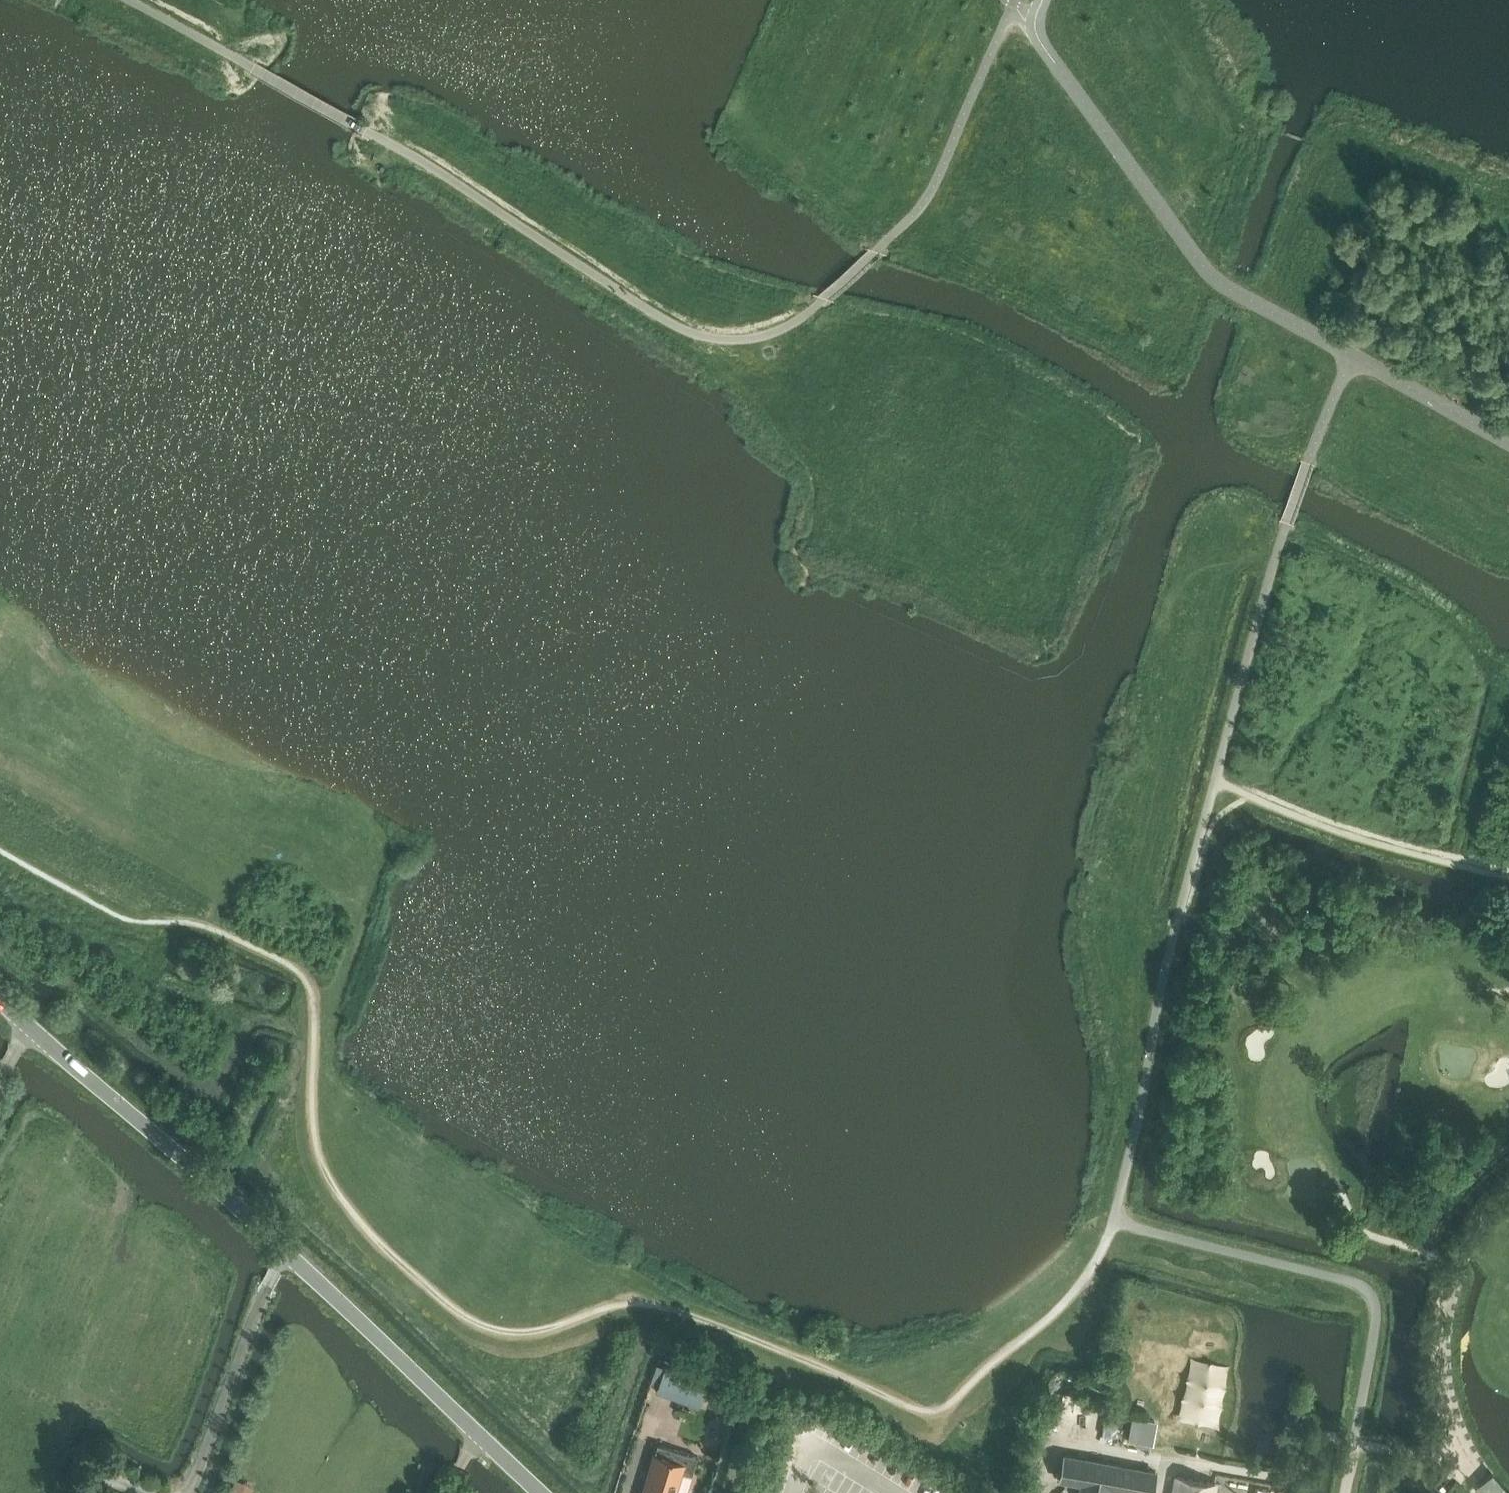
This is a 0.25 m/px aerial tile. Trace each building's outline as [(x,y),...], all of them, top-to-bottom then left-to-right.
[(708,1383),(667,1367),(658,1390),(673,1396),(675,1390),(701,1400),(708,1383)] [(1187,1425),(1220,1428),(1225,1380),(1192,1377),(1187,1425)] [(658,1444),(655,1454),(655,1453),(642,1492),(676,1492),(683,1471),(692,1474),(698,1456),(658,1444)] [(1113,1490),(1130,1492),(1152,1492),(1156,1472),(1065,1454),(1060,1480),(1082,1484),(1080,1492),(1112,1492),(1113,1490)] [(256,1483),(235,1476),(229,1492),(252,1492),(256,1483)] [(1174,1492),(1217,1492),(1219,1483),(1177,1476),(1174,1492)] [(1251,1485),(1232,1480),(1228,1492),(1249,1492),(1251,1485)] [(1281,1489),(1260,1483),(1257,1492),(1280,1492),(1281,1489)]
